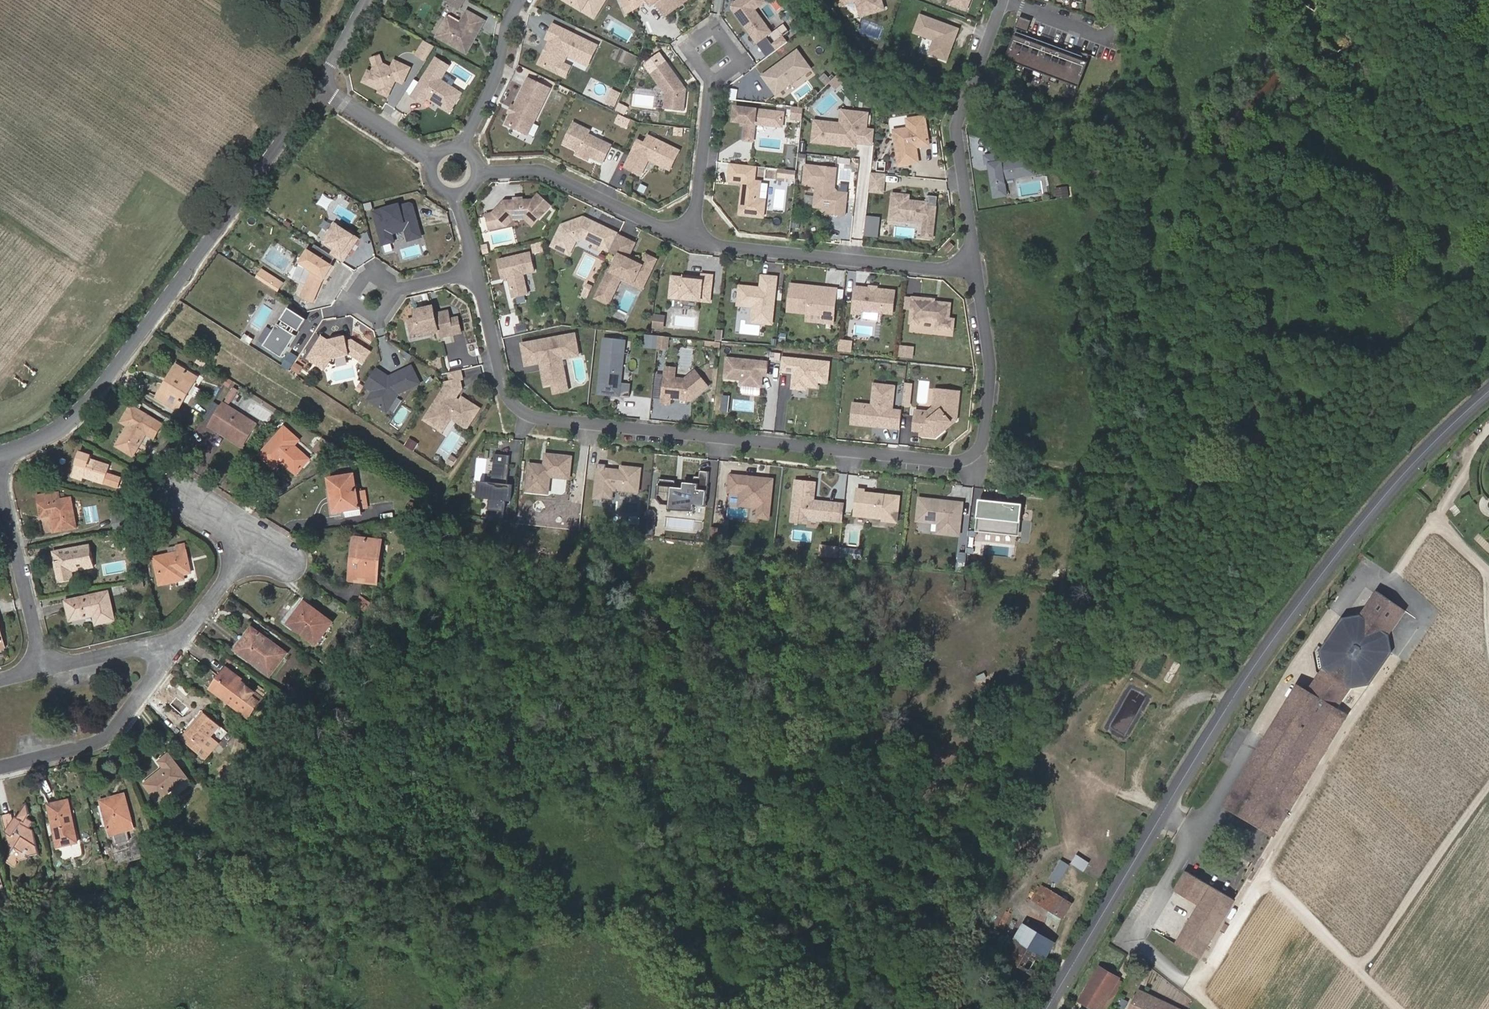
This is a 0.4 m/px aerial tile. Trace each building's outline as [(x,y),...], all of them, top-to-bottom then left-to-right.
[(458,10),(464,0),(450,0),(447,4),(458,10)] [(600,11),(606,0),(563,0),(586,14),(600,11)] [(624,9),(631,6),(628,0),(620,0),(624,9)] [(634,10),(647,1),(651,7),(655,4),(660,11),(668,5),(674,7),(682,1),(682,0),(629,0),(634,10)] [(660,11),(664,17),(687,0),(682,0),(682,1),(674,7),(668,5),(660,11)] [(731,3),(730,9),(747,32),(749,31),(750,33),(750,35),(756,44),(766,36),(772,32),(755,9),(757,8),(753,4),(758,0),(736,0),(731,3)] [(880,0),(856,0),(857,1),(861,15),(882,9),(880,0)] [(946,3),(965,10),(969,0),(947,0),(946,3)] [(1323,0),(1303,0),(1301,3),(1315,12),(1323,0)] [(1315,12),(1322,17),(1336,0),(1323,0),(1315,12)] [(448,17),(437,39),(466,55),(484,22),(466,13),(461,24),(448,17)] [(945,60),(957,29),(919,15),(912,32),(932,40),(927,54),(945,60)] [(1030,22),(1018,18),(1014,29),(1025,33),(1030,22)] [(544,54),(539,66),(558,75),(567,57),(588,67),(597,47),(553,26),(546,41),(550,42),(546,50),(548,51),(546,55),(544,54)] [(1015,33),(1014,37),(1087,64),(1090,56),(1085,55),(1084,59),(1015,33)] [(771,43),(776,49),(787,41),(782,35),(771,43)] [(766,36),(756,44),(766,57),(776,49),(771,43),(766,36)] [(1013,36),(1004,61),(1005,62),(1012,64),(1016,66),(1022,68),(1031,71),(1038,74),(1048,77),(1054,80),(1069,85),(1075,88),(1078,89),(1087,64),(1014,37),(1013,36)] [(418,57),(426,62),(435,48),(427,44),(418,57)] [(810,69),(796,50),(761,76),(775,95),(782,89),(780,86),(792,78),(794,81),(810,69)] [(372,62),(374,70),(382,67),(379,59),(372,62)] [(436,60),(412,98),(423,105),(427,99),(439,107),(440,105),(442,107),(443,109),(449,113),(461,95),(440,81),(448,68),(436,60)] [(665,61),(649,72),(664,94),(663,108),(683,110),(685,88),(682,87),(679,84),(681,82),(665,61)] [(368,74),(363,84),(380,92),(380,94),(387,97),(395,81),(396,80),(403,83),(409,71),(395,64),(391,71),(382,67),(374,70),(372,76),(368,74)] [(563,65),(558,75),(564,78),(569,68),(563,65)] [(528,80),(524,88),(545,98),(550,90),(528,80)] [(545,98),(524,88),(514,108),(515,110),(513,114),(511,115),(506,125),(527,136),(545,98)] [(621,94),(614,91),(610,101),(617,104),(621,94)] [(792,106),(790,118),(800,119),(802,107),(792,106)] [(734,107),(732,120),(745,122),(743,140),(751,140),(753,123),(781,126),(782,112),(734,107)] [(847,110),(840,109),(838,122),(846,123),(847,110)] [(865,128),(867,112),(847,110),(846,123),(838,122),(812,120),(810,141),(843,144),(843,141),(855,142),(863,143),(865,128)] [(923,116),(905,119),(906,128),(899,129),(900,132),(892,133),(897,164),(916,162),(914,145),(918,144),(918,146),(927,144),(923,116)] [(573,122),(563,142),(577,149),(575,153),(587,159),(589,155),(590,153),(595,156),(594,158),(601,162),(610,145),(586,133),(588,130),(573,122)] [(873,129),(865,128),(863,143),(871,144),(873,129)] [(624,166),(639,173),(647,158),(668,168),(678,149),(648,135),(644,143),(637,139),(624,166)] [(986,163),(991,197),(1008,194),(1006,178),(1034,174),(1031,156),(1004,160),(1003,152),(982,155),(983,163),(986,163)] [(884,162),(875,161),(874,170),(883,171),(884,162)] [(755,165),(729,162),(727,180),(741,182),(743,182),(743,187),(741,188),(738,213),(762,216),(764,199),(758,198),(760,181),(753,180),(755,165)] [(835,168),(803,164),(801,183),(815,184),(813,205),(826,207),(832,207),(831,213),(843,214),(846,193),(836,191),(832,187),(835,168)] [(795,170),(785,169),(784,176),(794,177),(795,170)] [(883,173),(869,171),(867,181),(882,183),(883,173)] [(767,181),(760,181),(758,198),(764,199),(765,199),(767,181)] [(882,183),(867,181),(867,190),(881,192),(882,183)] [(492,214),(486,215),(490,230),(506,227),(512,220),(525,220),(529,216),(533,216),(539,221),(551,208),(538,195),(533,201),(532,201),(522,201),(520,203),(516,203),(514,201),(504,202),(492,214)] [(924,205),(933,206),(934,197),(925,195),(924,202),(924,205)] [(920,237),(930,238),(933,206),(924,205),(924,202),(906,200),(906,198),(890,196),(887,219),(904,221),(904,219),(922,221),(920,237)] [(399,205),(374,213),(383,246),(392,243),(394,240),(392,234),(406,230),(407,233),(420,229),(412,206),(410,204),(399,208),(399,205)] [(873,216),(865,215),(864,225),(869,225),(872,223),(873,216)] [(529,216),(525,220),(533,227),(539,221),(533,216),(529,216)] [(864,225),(863,235),(876,236),(878,216),(873,216),(872,223),(869,225),(864,225)] [(603,244),(610,230),(587,219),(585,222),(578,218),(560,224),(550,245),(568,253),(574,240),(581,237),(594,244),(595,241),(603,244)] [(335,221),(328,231),(333,234),(339,224),(335,221)] [(335,256),(343,261),(359,237),(339,224),(333,234),(328,231),(323,239),(335,247),(331,253),(335,256)] [(420,229),(407,233),(409,242),(422,238),(420,229)] [(617,233),(610,230),(603,244),(595,241),(594,244),(592,247),(600,251),(602,248),(608,251),(609,250),(616,234),(617,233)] [(633,242),(616,234),(609,250),(617,254),(610,270),(607,269),(602,279),(615,286),(619,278),(620,275),(632,281),(631,283),(641,288),(655,258),(645,254),(641,262),(631,257),(630,259),(626,257),(627,255),(633,242)] [(331,263),(335,256),(331,253),(315,243),(310,250),(308,248),(299,262),(312,270),(303,297),(315,301),(321,281),(324,277),(324,278),(333,264),(331,263)] [(534,254),(541,252),(540,245),(532,246),(534,254)] [(530,254),(498,262),(502,280),(508,279),(510,279),(511,282),(509,283),(513,299),(527,296),(523,276),(534,273),(530,254)] [(257,277),(281,289),(285,279),(262,268),(257,277)] [(671,275),(668,296),(708,300),(711,274),(701,273),(701,276),(688,275),(688,278),(682,277),(682,276),(671,275)] [(775,277),(760,275),(759,287),(759,290),(756,290),(752,287),(738,285),(736,304),(752,306),(750,321),(770,323),(775,277)] [(602,279),(598,288),(603,291),(599,299),(607,302),(615,286),(602,279)] [(586,296),(591,286),(586,283),(581,293),(586,296)] [(835,288),(789,283),(786,310),(806,312),(823,314),(822,321),(831,322),(835,288)] [(868,287),(853,285),(850,312),(859,313),(860,309),(891,313),(893,289),(875,287),(873,289),(870,289),(868,287)] [(599,299),(603,291),(598,288),(594,296),(599,299)] [(932,299),(910,296),(907,322),(916,323),(917,319),(935,321),(934,328),(951,330),(952,319),(947,318),(948,303),(936,302),(936,303),(932,303),(932,299)] [(408,318),(411,331),(419,329),(420,333),(437,329),(439,336),(452,333),(449,318),(447,310),(441,311),(441,313),(434,315),(434,313),(432,305),(414,309),(416,316),(408,318)] [(296,327),(303,316),(288,306),(281,318),(284,320),(296,327)] [(651,326),(661,327),(663,313),(653,312),(651,326)] [(823,314),(806,312),(805,319),(822,321),(823,314)] [(299,329),(307,318),(303,316),(296,327),(299,329)] [(452,333),(460,331),(457,316),(449,318),(452,333)] [(293,332),(296,327),(284,320),(281,324),(293,332)] [(282,356),(296,334),(293,332),(281,324),(278,322),(264,344),(282,356)] [(246,341),(249,335),(241,330),(238,335),(246,341)] [(574,333),(521,342),(525,364),(540,361),(542,361),(544,368),(541,368),(544,383),(552,382),(565,379),(561,357),(578,354),(574,333)] [(321,334),(307,357),(313,361),(317,354),(328,361),(331,357),(349,353),(353,352),(360,357),(359,359),(363,362),(370,350),(352,338),(346,339),(345,335),(342,335),(332,337),(329,338),(329,339),(321,334)] [(656,347),(666,348),(667,335),(657,334),(656,347)] [(619,395),(625,339),(603,337),(597,392),(619,395)] [(843,351),(844,340),(837,339),(836,350),(843,351)] [(291,350),(283,365),(291,369),(298,354),(291,350)] [(328,361),(317,354),(313,361),(324,368),(328,361)] [(292,368),(300,373),(308,361),(300,356),(292,368)] [(780,356),(779,369),(789,370),(789,368),(792,369),(791,386),(805,388),(805,384),(815,385),(816,380),(825,381),(827,361),(780,356)] [(766,361),(725,357),(723,376),(740,378),(740,383),(760,385),(761,374),(759,373),(760,370),(765,371),(766,361)] [(197,377),(177,364),(157,397),(178,410),(197,377)] [(382,383),(370,375),(364,383),(373,389),(367,398),(386,410),(398,392),(419,381),(411,364),(386,377),(382,383)] [(673,376),(674,366),(664,365),(663,375),(673,376)] [(447,370),(449,379),(459,377),(463,376),(461,367),(447,370)] [(663,375),(660,401),(669,402),(669,397),(679,398),(679,396),(684,396),(684,398),(690,399),(707,385),(694,369),(684,377),(673,376),(663,375)] [(656,373),(653,394),(660,395),(662,374),(656,373)] [(449,379),(445,380),(446,383),(424,417),(433,423),(437,417),(445,423),(450,415),(466,425),(479,406),(462,395),(459,399),(458,401),(453,398),(455,396),(461,386),(459,377),(449,379)] [(565,379),(552,382),(553,392),(567,389),(565,379)] [(878,425),(898,427),(900,410),(888,409),(891,385),(873,383),(871,404),(863,403),(862,412),(852,411),(850,422),(871,424),(872,422),(878,422),(878,425)] [(926,410),(922,410),(921,413),(920,413),(920,416),(921,416),(921,418),(925,418),(937,409),(934,406),(936,388),(933,387),(931,406),(926,410)] [(922,410),(913,409),(911,429),(919,429),(918,434),(933,436),(944,427),(943,425),(949,420),(952,421),(954,419),(957,390),(936,388),(934,406),(937,409),(925,418),(921,418),(921,416),(920,416),(920,413),(921,413),(922,410)] [(227,400),(230,403),(238,391),(234,389),(227,400)] [(852,402),(852,411),(862,412),(863,403),(852,402)] [(230,434),(228,438),(242,447),(257,424),(224,403),(211,423),(230,434)] [(163,424),(132,405),(122,422),(129,426),(117,446),(133,455),(146,433),(154,438),(163,424)] [(433,423),(442,429),(445,423),(437,417),(433,423)] [(230,434),(211,423),(209,426),(228,438),(230,434)] [(284,427),(260,454),(275,467),(281,460),(297,473),(310,459),(294,445),(299,439),(284,427)] [(413,448),(417,442),(408,436),(404,443),(413,448)] [(329,454),(333,446),(325,441),(319,451),(327,457),(329,454)] [(73,473),(84,477),(104,483),(104,482),(119,487),(121,478),(108,473),(109,466),(90,459),(91,456),(79,452),(73,473)] [(568,477),(570,455),(545,452),(543,466),(538,466),(539,463),(528,462),(526,489),(547,491),(549,475),(568,477)] [(451,465),(457,457),(451,453),(446,461),(451,465)] [(509,455),(494,454),(491,482),(478,481),(476,498),(489,499),(487,514),(503,515),(504,501),(509,501),(511,484),(506,484),(509,455)] [(605,463),(597,462),(593,497),(602,498),(603,489),(617,491),(617,488),(638,491),(640,467),(620,464),(620,468),(605,467),(605,463)] [(675,482),(660,480),(658,502),(662,503),(662,505),(670,505),(669,509),(694,512),(694,506),(705,507),(708,472),(701,471),(700,478),(695,477),(694,484),(684,483),(683,488),(675,487),(675,482)] [(767,516),(771,482),(763,482),(764,477),(729,473),(727,489),(739,491),(738,496),(757,498),(757,505),(756,515),(767,516)] [(357,492),(361,491),(360,483),(356,483),(354,474),(329,479),(334,512),(346,510),(347,516),(361,514),(360,507),(357,492)] [(793,479),(789,519),(804,520),(804,515),(833,518),(834,501),(817,500),(815,501),(810,501),(812,481),(793,479)] [(873,495),(873,493),(863,492),(863,488),(855,487),(854,501),(862,501),(862,494),(873,495)] [(616,499),(617,491),(603,489),(602,498),(616,499)] [(364,491),(361,491),(357,492),(360,507),(367,506),(364,491)] [(59,493),(38,497),(42,517),(53,515),(56,532),(76,527),(70,498),(60,499),(59,493)] [(897,495),(873,493),(873,495),(862,494),(862,501),(854,501),(852,515),(879,518),(879,520),(895,521),(897,495)] [(757,498),(738,496),(738,503),(757,505),(757,498)] [(956,533),(959,501),(916,497),(914,511),(929,513),(929,521),(935,521),(934,531),(956,533)] [(842,502),(834,501),(833,518),(840,519),(842,502)] [(1018,506),(977,501),(974,527),(1015,531),(1018,506)] [(647,532),(655,533),(657,510),(649,510),(647,532)] [(115,523),(126,521),(125,514),(114,516),(115,523)] [(656,530),(663,531),(664,516),(658,516),(656,530)] [(710,528),(708,543),(717,544),(718,529),(710,528)] [(382,540),(354,537),(350,580),(377,584),(382,540)] [(169,554),(154,557),(160,585),(185,579),(184,575),(191,573),(186,550),(185,544),(168,548),(169,554)] [(827,555),(828,545),(818,544),(817,554),(827,555)] [(89,545),(55,552),(60,580),(73,578),(72,570),(93,566),(89,545)] [(827,555),(837,556),(838,546),(828,545),(827,555)] [(1298,684),(1268,733),(1286,745),(1271,766),(1304,783),(1346,714),(1337,708),(1329,703),(1342,681),(1351,687),(1369,684),(1391,652),(1389,634),(1406,610),(1377,590),(1360,615),(1342,619),(1322,647),(1321,650),(1323,667),(1317,676),(1308,689),(1298,684)] [(108,592),(67,601),(71,620),(94,615),(96,624),(114,620),(108,592)] [(373,604),(362,596),(356,604),(367,612),(373,604)] [(333,621),(305,601),(289,624),(316,645),(333,621)] [(265,644),(269,639),(252,627),(236,649),(271,675),(284,658),(265,644)] [(288,653),(269,639),(265,644),(284,658),(288,653)] [(251,705),(255,708),(263,698),(241,681),(242,679),(226,667),(219,677),(223,680),(216,688),(246,711),(251,705)] [(223,680),(219,677),(210,689),(248,717),(255,708),(251,705),(246,711),(216,688),(223,680)] [(1337,708),(1351,687),(1342,681),(1329,703),(1337,708)] [(221,726),(203,711),(186,733),(188,734),(183,740),(206,759),(211,753),(203,747),(221,726)] [(1286,745),(1268,733),(1224,806),(1272,835),(1304,783),(1271,766),(1286,745)] [(1174,747),(1162,740),(1159,747),(1171,754),(1174,747)] [(188,778),(169,753),(159,761),(164,767),(145,783),(159,801),(188,778)] [(124,793),(100,800),(110,835),(115,834),(117,843),(126,840),(123,831),(133,828),(124,793)] [(68,800),(48,805),(57,847),(78,842),(68,800)] [(29,856),(32,856),(39,854),(33,830),(30,828),(32,825),(31,820),(28,818),(29,814),(26,802),(14,823),(11,813),(2,815),(11,854),(16,848),(29,856)] [(16,848),(11,854),(7,860),(18,868),(23,861),(33,858),(32,856),(29,856),(16,848)] [(1072,863),(1085,870),(1090,861),(1077,854),(1072,863)] [(1059,882),(1071,864),(1062,858),(1050,877),(1059,882)] [(1234,900),(1186,870),(1174,890),(1198,904),(1174,943),(1199,958),(1234,900)] [(1070,905),(1043,887),(1034,900),(1062,917),(1070,905)] [(1015,940),(1045,958),(1053,944),(1052,943),(1054,939),(1027,922),(1025,926),(1023,925),(1015,940)] [(1005,957),(1036,975),(1045,958),(1015,940),(1006,955),(1005,957)] [(1099,967),(1078,1000),(1093,1008),(1099,1008),(1118,979),(1099,967)] [(1139,989),(1129,1008),(1180,1008),(1139,989)]
